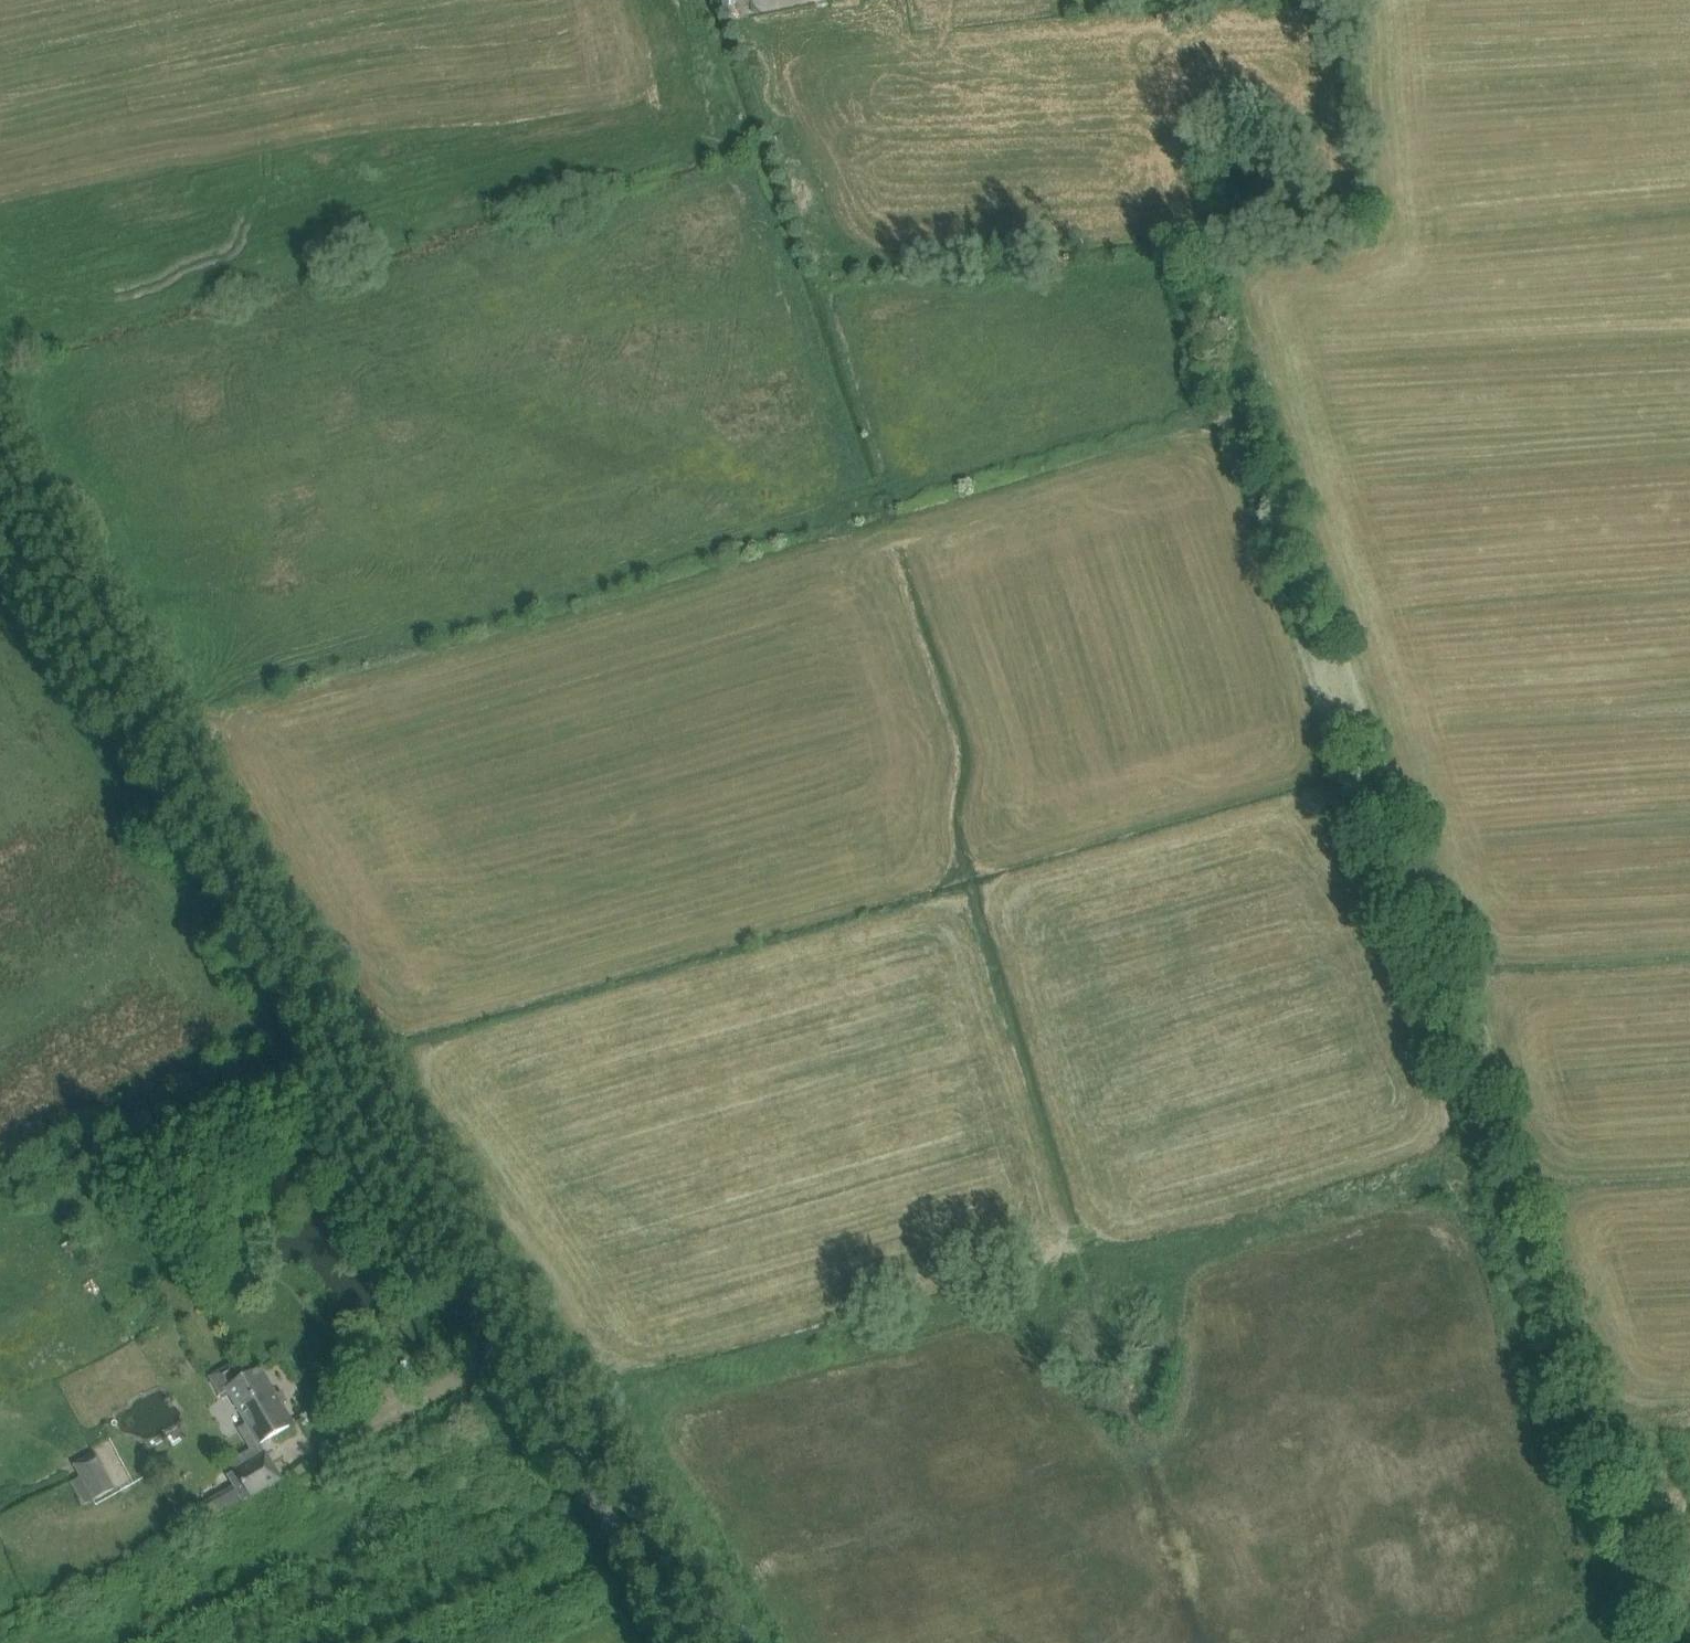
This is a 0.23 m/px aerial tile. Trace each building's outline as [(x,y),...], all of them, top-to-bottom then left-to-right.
[(262,1368),(253,1373),(243,1357),(209,1376),(222,1400),(232,1394),(248,1422),(239,1428),(251,1449),(232,1460),(237,1468),(227,1474),(234,1485),(197,1506),(208,1524),(282,1481),(261,1443),(294,1424),(262,1368)] [(82,1477),(71,1483),(84,1506),(116,1488),(96,1452),(74,1464),(82,1477)]
